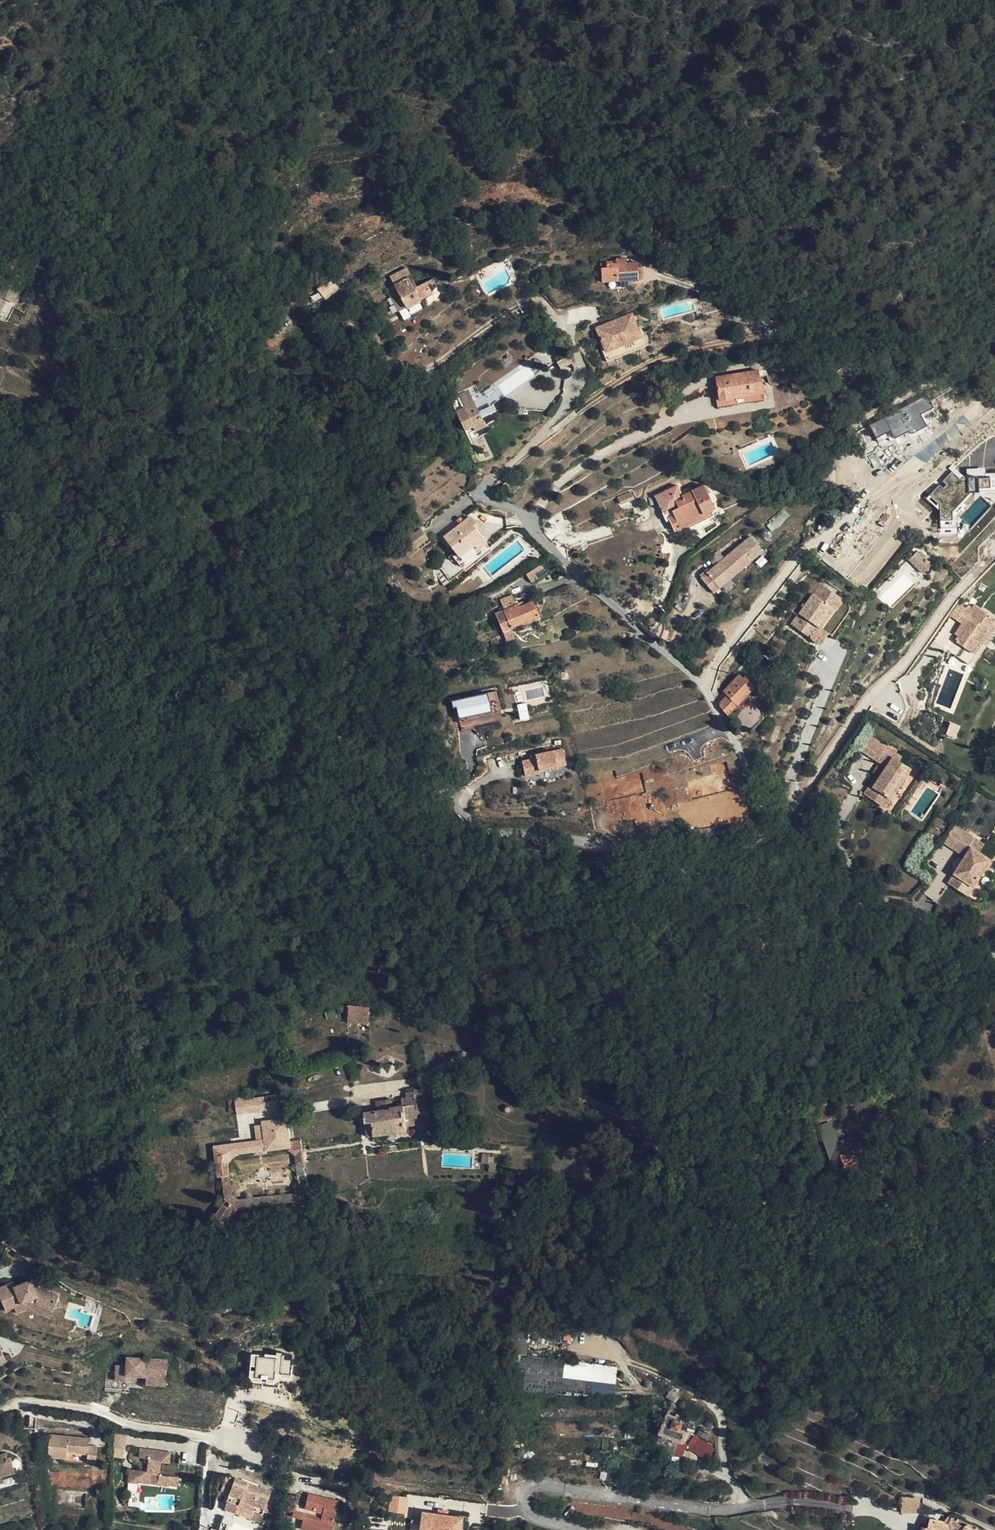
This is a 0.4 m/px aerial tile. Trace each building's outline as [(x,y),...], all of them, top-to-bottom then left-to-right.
[(606,258),(600,258),(602,282),(639,280),(638,263),(622,263),(618,264),(618,261),(607,262),(606,258)] [(394,286),(406,307),(423,298),(432,293),(427,282),(415,288),(410,278),(394,286)] [(326,300),(339,288),(331,279),(318,290),(326,300)] [(364,284),(352,293),(356,298),(367,290),(364,284)] [(14,306),(19,292),(0,285),(0,320),(7,322),(14,306)] [(400,310),(406,307),(394,286),(388,289),(400,310)] [(425,300),(423,298),(406,307),(407,310),(425,300)] [(632,312),(594,327),(604,352),(643,337),(632,312)] [(567,356),(556,361),(560,369),(571,363),(567,356)] [(721,407),(734,405),(733,398),(751,395),(752,402),(763,400),(758,370),(716,377),(721,407)] [(486,426),(470,391),(451,400),(465,431),(473,427),(475,431),(486,426)] [(734,405),(752,402),(751,395),(733,398),(734,405)] [(492,403),(479,409),(482,417),(496,411),(492,403)] [(902,444),(912,437),(903,422),(872,443),(880,455),(887,451),(890,455),(903,447),(902,444)] [(914,439),(912,437),(902,444),(903,447),(914,439)] [(950,472),(926,499),(940,511),(940,518),(952,518),(951,514),(972,490),(975,490),(975,483),(982,489),(994,489),(994,473),(984,474),(984,468),(967,469),(968,481),(957,472),(950,472)] [(678,486),(656,496),(665,514),(671,511),(674,516),(669,518),(675,532),(707,516),(705,514),(715,509),(705,486),(683,496),(678,486)] [(631,492),(619,497),(622,504),(634,499),(631,492)] [(785,512),(773,522),(777,526),(788,516),(785,512)] [(473,525),(476,523),(471,517),(444,537),(457,554),(459,557),(483,539),(476,529),(473,525)] [(419,527),(407,536),(416,548),(428,539),(419,527)] [(407,536),(404,538),(412,550),(416,548),(407,536)] [(453,556),(460,565),(477,552),(476,551),(487,543),(483,539),(459,557),(457,554),(453,556)] [(720,589),(753,560),(740,545),(701,578),(710,589),(716,585),(720,589)] [(928,569),(912,556),(906,565),(922,577),(928,569)] [(568,575),(560,567),(554,572),(560,580),(568,575)] [(832,612),(839,602),(816,584),(799,606),(804,610),(792,627),(819,648),(827,638),(819,632),(815,629),(829,611),(832,612)] [(533,601),(526,604),(519,607),(518,605),(496,614),(504,633),(511,630),(511,628),(539,616),(533,601)] [(950,615),(962,624),(970,612),(957,604),(950,615)] [(994,638),(994,620),(974,606),(970,612),(962,624),(958,630),(963,634),(957,642),(976,655),(969,666),(974,669),(994,638)] [(829,611),(815,629),(819,632),(833,614),(832,612),(829,611)] [(652,617),(647,621),(653,626),(657,622),(652,617)] [(950,653),(969,666),(976,655),(957,642),(950,653)] [(739,670),(746,677),(754,686),(768,670),(751,656),(739,670)] [(718,705),(728,716),(755,686),(754,686),(746,677),(743,679),(740,675),(724,692),(727,696),(718,705)] [(491,713),(490,701),(495,700),(495,694),(454,698),(457,717),(491,713)] [(520,719),(528,719),(527,704),(519,705),(520,719)] [(956,739),(961,726),(950,722),(945,735),(956,739)] [(868,736),(859,750),(876,761),(885,747),(868,736)] [(891,751),(885,747),(876,761),(882,765),(891,751)] [(563,748),(521,758),(525,776),(567,766),(563,748)] [(891,751),(882,765),(864,795),(884,807),(908,768),(897,761),(899,756),(891,751)] [(954,825),(942,842),(964,856),(947,883),(968,897),(994,852),(994,849),(954,825)] [(346,1005),(338,1007),(339,1013),(349,1011),(368,1012),(369,1007),(356,1004),(346,1005)] [(355,1120),(359,1120),(362,1119),(365,1119),(366,1127),(367,1136),(432,1129),(430,1116),(418,1117),(417,1114),(422,1113),(421,1109),(429,1109),(428,1101),(418,1102),(417,1092),(408,1093),(408,1099),(403,1099),(404,1106),(392,1108),(391,1101),(377,1102),(377,1110),(354,1113),(355,1120)] [(235,1098),(237,1113),(237,1115),(277,1109),(275,1102),(261,1104),(260,1097),(251,1099),(251,1095),(235,1098)] [(274,1095),(260,1097),(261,1104),(275,1102),(274,1095)] [(237,1113),(235,1098),(228,1099),(229,1111),(237,1113)] [(234,1208),(238,1208),(263,1205),(297,1201),(298,1202),(302,1199),(303,1199),(309,1190),(306,1161),(302,1139),(291,1141),(288,1125),(286,1125),(286,1124),(283,1124),(283,1118),(265,1120),(266,1123),(266,1130),(263,1131),(265,1151),(285,1149),(295,1156),(299,1187),(294,1192),(238,1199),(232,1194),(229,1163),(234,1163),(233,1161),(235,1161),(235,1159),(237,1159),(237,1156),(240,1155),(240,1153),(229,1154),(227,1152),(223,1153),(224,1158),(220,1160),(224,1200),(214,1215),(215,1217),(215,1218),(215,1220),(215,1222),(217,1223),(219,1223),(220,1222),(221,1221),(223,1224),(234,1208)] [(837,1166),(849,1162),(845,1149),(839,1151),(836,1145),(832,1147),(834,1153),(832,1154),(837,1166)] [(489,1157),(490,1154),(482,1154),(482,1164),(489,1164),(489,1171),(496,1171),(496,1163),(494,1163),(494,1157),(489,1157)] [(22,1278),(23,1282),(30,1279),(33,1287),(36,1286),(44,1272),(34,1265),(27,1276),(22,1278)] [(56,1294),(36,1286),(33,1287),(30,1279),(23,1282),(14,1286),(12,1281),(0,1286),(0,1298),(5,1310),(13,1306),(26,1301),(50,1310),(51,1308),(52,1309),(57,1296),(55,1296),(56,1294)] [(48,1316),(50,1310),(26,1301),(13,1306),(16,1312),(26,1308),(48,1316)] [(614,1356),(617,1342),(609,1340),(606,1354),(614,1356)] [(250,1355),(249,1382),(290,1383),(291,1354),(264,1353),(264,1355),(250,1355)] [(144,1386),(165,1388),(168,1360),(125,1356),(124,1366),(115,1365),(114,1380),(145,1383),(144,1386)] [(614,1391),(617,1367),(522,1356),(520,1380),(614,1391)] [(680,1396),(671,1389),(666,1395),(670,1400),(674,1404),(680,1396)] [(698,1421),(674,1404),(670,1400),(668,1407),(678,1414),(679,1413),(688,1419),(684,1425),(675,1420),(676,1418),(668,1415),(660,1434),(683,1444),(688,1433),(691,1434),(698,1421)] [(694,1434),(686,1447),(709,1461),(717,1447),(694,1434)] [(89,1446),(89,1439),(50,1435),(48,1456),(66,1457),(67,1452),(88,1454),(87,1461),(96,1462),(97,1447),(89,1446)] [(169,1466),(170,1453),(141,1449),(140,1457),(148,1458),(146,1472),(130,1470),(128,1481),(139,1483),(139,1481),(169,1486),(169,1484),(177,1485),(178,1468),(169,1466)] [(7,1459),(4,1460),(8,1470),(0,1472),(0,1477),(15,1472),(10,1458),(7,1459)] [(223,1486),(232,1488),(235,1479),(226,1476),(223,1486)] [(632,1491),(636,1481),(619,1477),(615,1485),(632,1491)] [(271,1492),(235,1479),(232,1488),(228,1500),(262,1513),(271,1492)] [(318,1529),(332,1529),(339,1502),(308,1494),(305,1508),(322,1512),(321,1517),(294,1510),(292,1516),(303,1519),(302,1524),(319,1528),(318,1529)] [(406,1514),(407,1496),(390,1495),(389,1513),(406,1514)] [(917,1513),(918,1498),(901,1496),(899,1512),(917,1513)] [(228,1500),(224,1508),(259,1521),(262,1513),(228,1500)] [(464,1517),(422,1511),(419,1529),(462,1529),(464,1517)] [(958,1527),(959,1524),(948,1519),(944,1524),(940,1522),(929,1519),(920,1529),(927,1529),(958,1529),(958,1527)]
